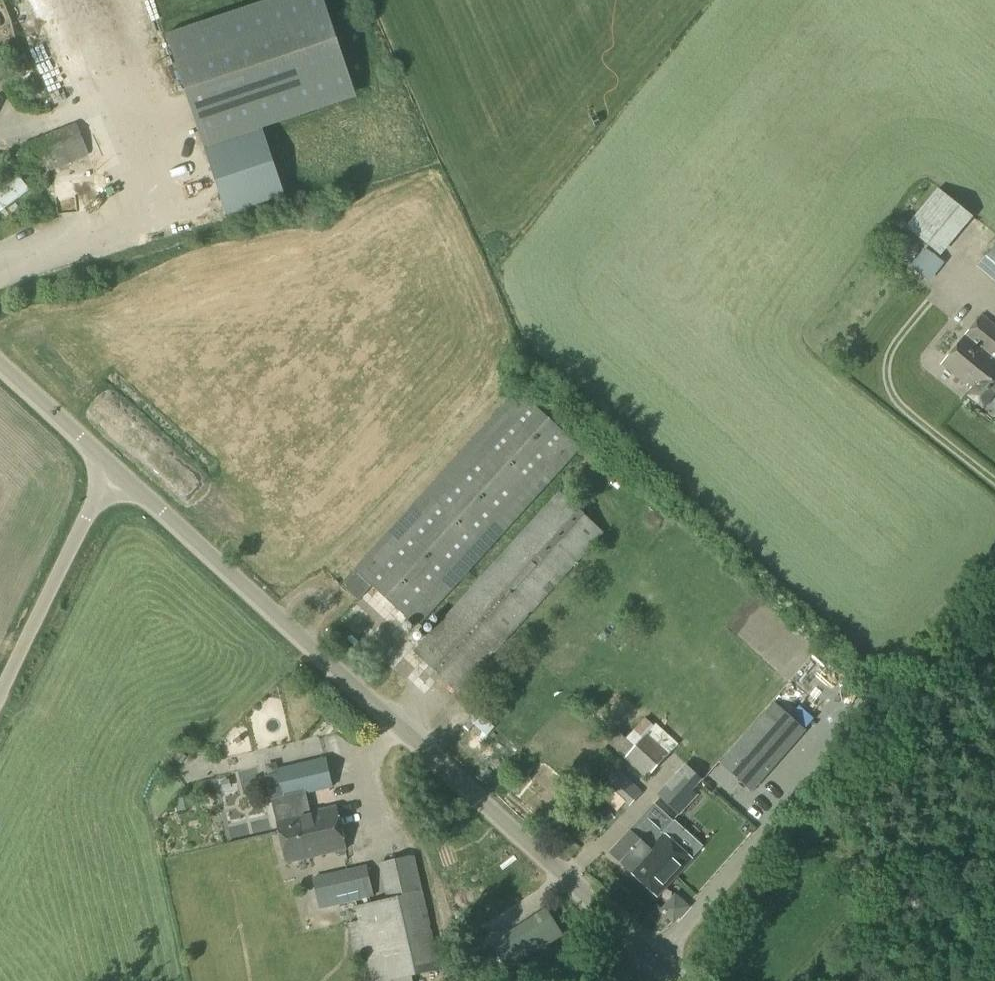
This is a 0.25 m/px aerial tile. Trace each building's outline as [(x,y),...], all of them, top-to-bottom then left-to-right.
[(28,140),(39,175),(95,156),(84,121),(28,140)] [(263,131),(205,150),(227,217),(285,197),(263,131)] [(943,249),(977,213),(946,185),(913,222),(943,249)] [(141,226),(159,212),(154,206),(136,219),(141,226)] [(975,267),(994,283),(994,242),(975,267)] [(938,249),(923,267),(935,278),(950,260),(938,249)] [(994,358),(994,328),(979,315),(939,365),(969,388),(983,370),(987,368),(994,358)] [(969,388),(971,390),(966,395),(981,407),(994,390),(994,358),(987,368),(983,370),(969,388)] [(413,625),(578,447),(517,391),(353,569),(413,625)] [(457,693),(604,533),(557,490),(410,650),(457,693)] [(359,601),(370,588),(354,573),(342,586),(359,601)] [(394,647),(384,658),(398,671),(408,659),(394,647)] [(752,792),(805,732),(774,706),(721,766),(752,792)] [(496,736),(502,727),(482,714),(476,723),(496,736)] [(634,747),(610,725),(600,736),(646,780),(668,755),(646,734),(634,747)] [(314,828),(310,811),(309,812),(305,793),(330,787),(323,757),(276,768),(283,795),(268,799),(276,831),(290,828),(291,833),(298,832),(299,837),(309,834),(308,830),(314,828)] [(641,793),(618,771),(605,784),(629,806),(641,793)] [(179,816),(192,813),(189,797),(176,799),(179,816)] [(290,828),(276,831),(283,862),(344,848),(335,806),(310,811),(314,828),(308,830),(309,834),(299,837),(298,832),(291,833),(290,828)] [(644,852),(662,833),(641,814),(607,852),(630,873),(647,855),(644,852)] [(647,855),(630,873),(656,897),(690,859),(662,833),(644,852),(647,855)] [(414,853),(377,863),(384,899),(370,902),(369,898),(373,897),(366,866),(330,874),(338,905),(353,902),(356,905),(354,906),(370,980),(412,980),(411,976),(441,969),(414,853)] [(687,907),(674,895),(659,911),(672,923),(687,907)] [(507,971),(563,935),(544,907),(489,942),(507,971)]
